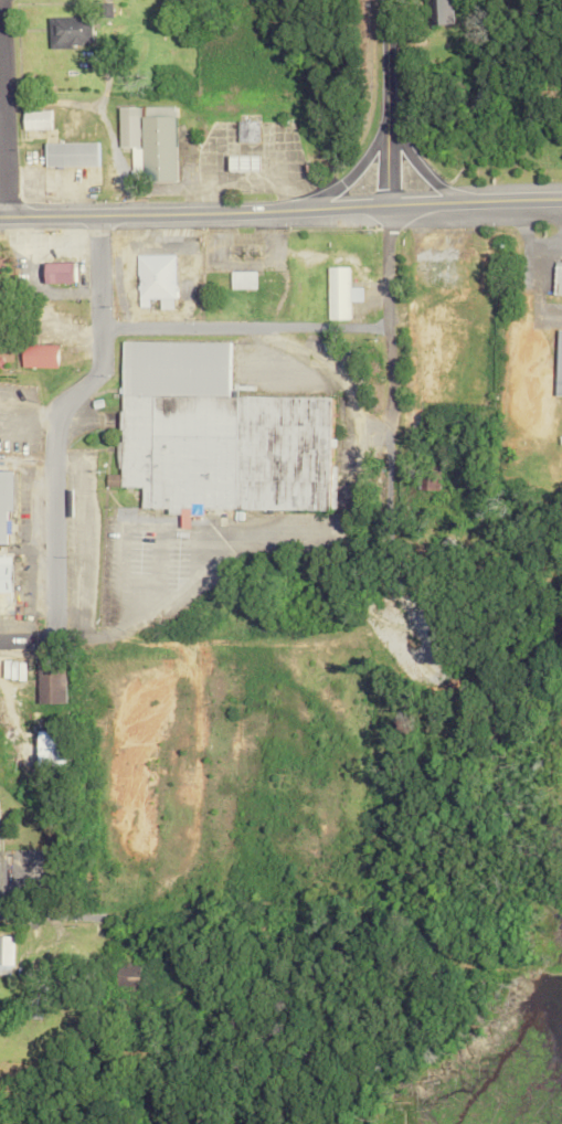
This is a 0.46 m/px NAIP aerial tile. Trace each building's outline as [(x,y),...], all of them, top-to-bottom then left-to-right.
[(431,23),(452,23),(451,0),(430,0),(431,23)] [(46,17),(46,46),(90,46),(89,16),(46,17)] [(116,146),(138,146),(138,174),(146,174),(146,181),(172,181),(171,105),(115,106),(116,146)] [(47,109),(19,110),(19,130),(47,129),(47,109)] [(256,121),(236,120),(235,141),(255,142),(256,121)] [(94,142),(42,142),(42,166),(94,166),(94,142)] [(225,155),(225,169),(254,168),(253,154),(225,155)] [(156,309),(171,309),(170,254),(133,255),(134,307),(145,307),(145,298),(155,298),(156,309)] [(71,261),(38,262),(38,282),(72,282),(71,261)] [(554,261),(553,294),(561,295),(561,261),(554,261)] [(323,267),(324,319),(346,319),(346,301),(359,301),(359,287),(346,287),(345,266),(323,267)] [(251,271),(226,272),(227,289),(251,288),(251,271)] [(327,397),(224,396),(225,342),(117,341),(116,487),(138,487),(137,508),(164,508),(164,513),(176,513),(176,528),(185,528),(185,514),(198,515),(198,508),(331,510),(332,465),(326,465),(327,397)] [(53,368),(54,345),(19,344),(18,367),(53,368)] [(0,470),(0,544),(3,544),(3,511),(9,511),(9,470),(0,470)] [(8,593),(8,557),(0,557),(0,593),(8,593)] [(34,704),(61,703),(60,663),(33,664),(34,704)] [(33,765),(52,766),(53,732),(34,732),(33,765)] [(0,937),(0,974),(11,973),(10,937),(0,937)] [(144,985),(144,964),(117,964),(117,985),(144,985)]
